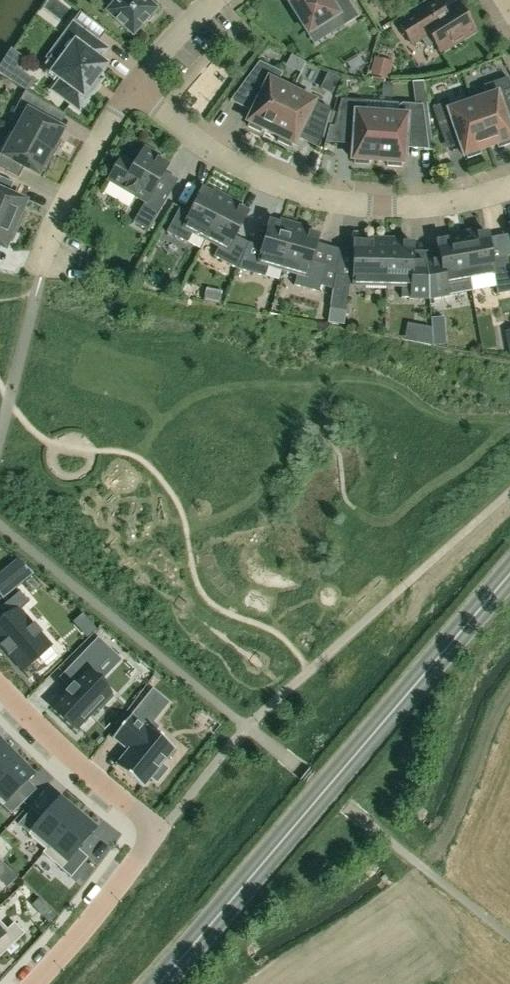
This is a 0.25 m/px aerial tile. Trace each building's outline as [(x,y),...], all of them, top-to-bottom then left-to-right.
[(158,9),(148,0),(117,0),(107,11),(134,35),(158,9)] [(309,34),(339,15),(345,24),(358,16),(348,0),(288,0),(309,34)] [(430,5),(400,24),(412,43),(422,37),(428,46),(435,42),(441,51),(452,44),(456,45),(462,41),(463,38),(475,30),(459,4),(438,17),(430,5)] [(88,89),(106,65),(98,60),(106,49),(98,43),(107,31),(80,11),(71,23),(81,30),(70,44),(73,46),(53,73),(62,80),(54,90),(79,109),(92,92),(88,89)] [(394,63),(376,58),(372,77),(389,81),(394,63)] [(5,60),(0,68),(0,73),(10,79),(17,68),(5,60)] [(262,129),(271,133),(292,90),(278,83),(283,73),(259,62),(240,88),(259,98),(247,122),(250,123),(248,127),(261,133),(262,129)] [(95,115),(117,83),(107,76),(85,108),(95,115)] [(473,102),(489,147),(497,144),(499,148),(509,144),(509,130),(503,109),(509,107),(509,83),(508,78),(484,86),(488,97),(473,102)] [(23,119),(16,133),(55,155),(62,140),(59,138),(63,130),(42,119),(50,105),(26,90),(13,114),(23,119)] [(292,90),(271,133),(279,137),(277,141),(290,147),(292,144),(294,145),(302,128),(323,138),(330,109),(292,90)] [(378,162),(382,114),(366,112),(366,105),(363,101),(341,99),(341,100),(334,127),(354,128),(352,160),(355,160),(355,164),(369,165),(369,161),(378,162)] [(489,147),(473,102),(450,110),(447,103),(433,108),(442,135),(455,130),(464,156),(466,155),(468,159),(481,154),(480,150),(489,147)] [(397,115),(382,114),(378,162),(388,162),(387,166),(401,167),(401,163),(404,163),(406,134),(427,136),(427,135),(423,106),(423,105),(402,104),(398,107),(397,115)] [(16,133),(4,155),(0,153),(0,154),(0,168),(19,178),(25,167),(39,175),(43,167),(47,168),(55,155),(16,133)] [(121,158),(109,180),(146,201),(133,222),(148,231),(169,197),(155,188),(168,165),(157,159),(159,156),(145,148),(134,166),(121,158)] [(19,227),(26,212),(22,210),(26,202),(9,195),(14,183),(0,177),(0,218),(19,227)] [(206,239),(227,198),(214,191),(213,194),(203,189),(191,213),(180,207),(167,232),(187,243),(192,232),(206,239)] [(214,257),(238,269),(249,243),(235,237),(248,212),(239,208),(240,205),(227,198),(206,239),(219,246),(214,257)] [(19,227),(0,218),(0,246),(6,248),(9,240),(13,241),(19,227)] [(268,265),(283,269),(295,225),(281,221),(280,224),(270,221),(263,247),(249,243),(238,269),(265,277),(268,265)] [(310,229),(295,225),(283,269),(298,273),(294,285),(319,293),(327,266),(311,261),(319,235),(309,232),(310,229)] [(472,291),(497,286),(499,294),(509,292),(509,270),(508,256),(492,259),(487,232),(477,234),(476,231),(462,233),(472,291)] [(472,291),(462,233),(447,236),(448,239),(438,241),(442,268),(427,270),(429,298),(430,306),(435,305),(433,298),(472,291)] [(387,285),(388,239),(373,238),(373,242),(355,241),(353,284),(387,285)] [(402,298),(429,298),(427,270),(412,270),(413,243),(402,243),(403,239),(388,239),(387,285),(402,285),(402,298)] [(346,277),(335,275),(328,323),(344,325),(350,286),(344,285),(346,277)] [(204,302),(221,304),(223,293),(206,290),(204,302)] [(444,317),(431,318),(432,329),(445,328),(444,317)] [(432,329),(419,327),(416,342),(433,346),(432,329)] [(33,574),(16,560),(0,574),(0,596),(3,599),(33,574)] [(0,623),(0,643),(1,645),(0,645),(8,655),(9,654),(23,671),(52,647),(43,636),(44,635),(37,626),(36,627),(21,610),(29,604),(20,593),(2,608),(9,615),(0,623)] [(65,693),(51,707),(76,731),(98,708),(100,710),(114,696),(88,672),(110,649),(99,638),(60,678),(69,687),(64,692),(65,693)] [(129,750),(115,766),(141,787),(149,777),(156,782),(167,769),(160,763),(172,748),(154,733),(158,728),(153,723),(169,703),(152,689),(113,737),(129,750)] [(17,759),(2,744),(0,745),(0,775),(17,759)] [(0,775),(0,804),(3,806),(33,776),(17,759),(0,775)] [(32,809),(18,825),(29,834),(28,835),(46,850),(77,814),(60,799),(43,818),(32,809)] [(77,814),(46,850),(42,853),(61,869),(96,829),(77,814)] [(25,934),(14,923),(7,929),(0,922),(0,957),(25,934)]
